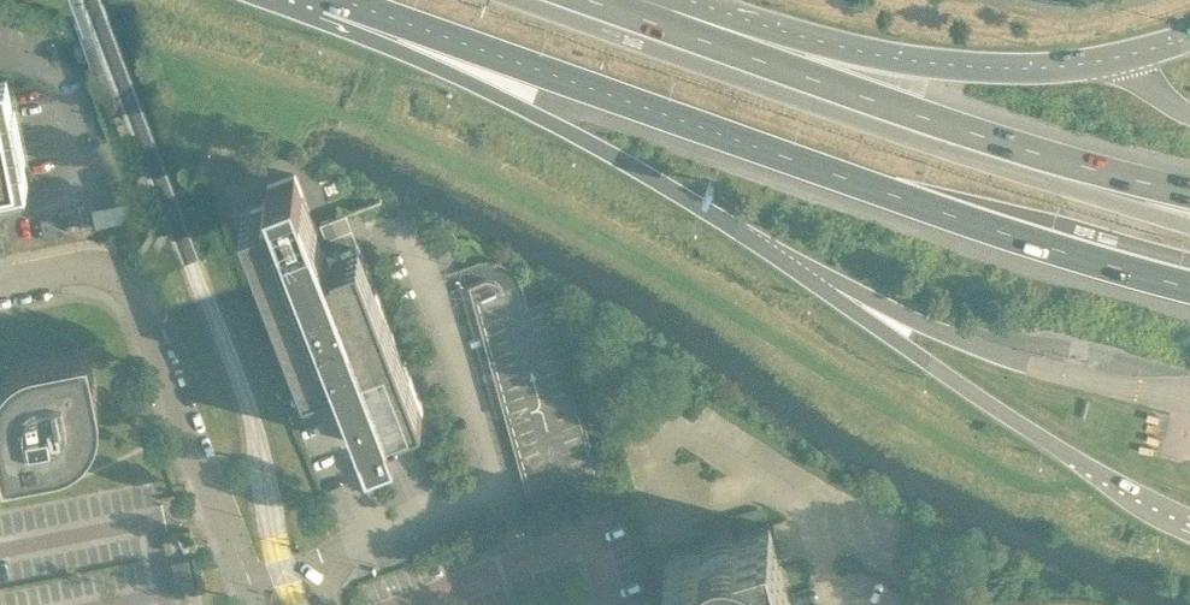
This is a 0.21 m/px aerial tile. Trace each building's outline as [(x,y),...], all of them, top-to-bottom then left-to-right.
[(28,181),(6,77),(0,78),(0,187),(28,181)] [(295,173),(267,184),(272,196),(264,199),(265,203),(241,213),(306,378),(332,368),(330,364),(337,362),(369,446),(397,435),(393,423),(401,420),(399,416),(423,406),(359,241),(351,244),(349,238),(338,243),(341,249),(333,252),(334,255),(328,258),(295,173)] [(595,474),(554,293),(528,299),(519,257),(479,266),(482,277),(476,278),(524,490),(595,474)] [(285,394),(299,389),(279,337),(271,340),(285,394)] [(6,470),(59,460),(64,459),(68,457),(72,455),(76,453),(79,451),(83,448),(86,445),(89,441),(92,438),(94,434),(96,430),(98,426),(99,422),(100,417),(100,413),(101,408),(100,404),(100,400),(89,346),(36,357),(32,358),(28,359),(24,361),(20,363),(17,366),(14,368),(10,371),(8,374),(5,377),(3,381),(1,385),(0,386),(0,439),(6,470)] [(734,534),(731,533),(727,533),(723,533),(720,534),(716,534),(713,536),(709,537),(706,539),(703,541),(700,543),(665,553),(680,604),(792,604),(769,524),(734,534)] [(188,556),(172,559),(178,588),(194,585),(188,556)]
